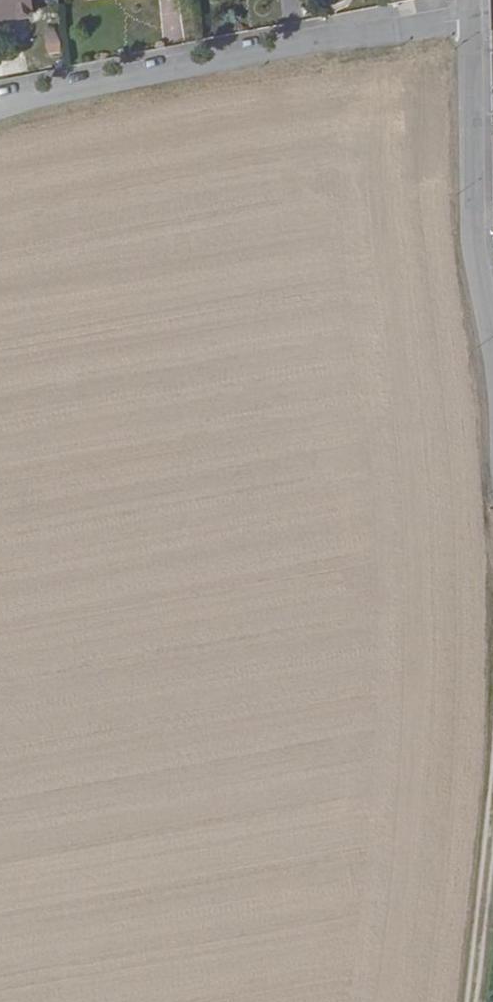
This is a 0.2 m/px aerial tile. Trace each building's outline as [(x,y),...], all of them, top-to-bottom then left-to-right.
[(36,21),(32,0),(0,0),(0,28),(36,21)]
